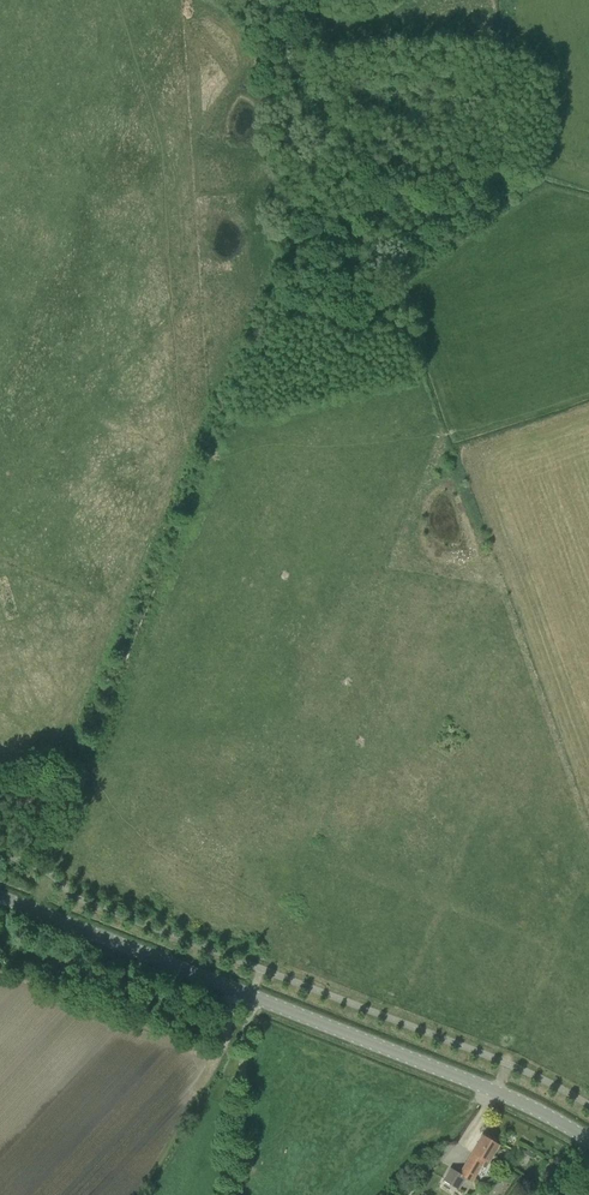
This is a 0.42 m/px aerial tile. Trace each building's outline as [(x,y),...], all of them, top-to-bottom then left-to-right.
[(482,1135),(472,1152),(460,1173),(450,1167),(443,1179),(459,1189),(466,1178),(472,1182),(482,1165),(486,1167),(499,1145),(482,1135)]
